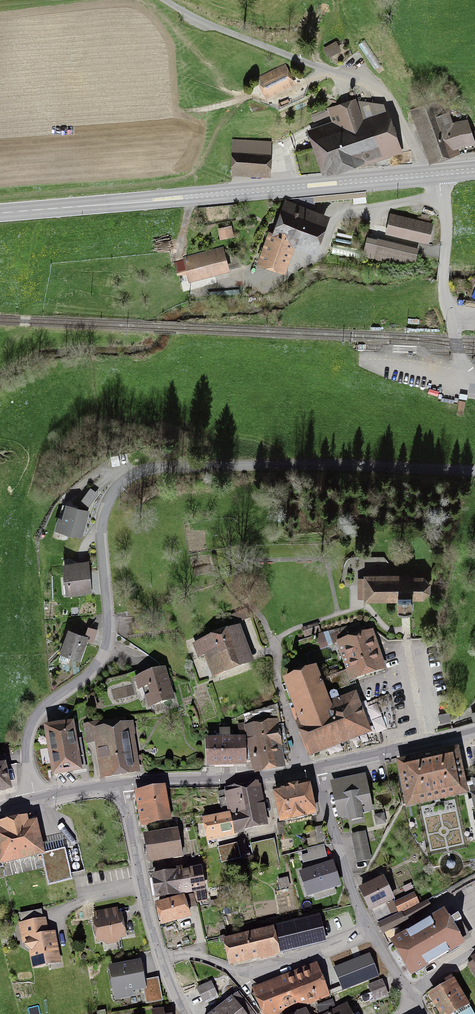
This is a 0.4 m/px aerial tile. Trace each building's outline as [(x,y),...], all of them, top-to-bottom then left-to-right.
[(324,48),(328,55),(339,49),(336,42),(324,48)] [(267,97),(293,84),(285,66),(258,79),(267,97)] [(328,168),(398,144),(384,105),(357,101),(356,100),(337,106),(336,105),(324,109),(326,116),(339,111),(344,125),(316,134),(328,168)] [(451,126),(446,114),(444,114),(442,109),(440,109),(439,106),(434,103),(415,110),(411,110),(417,128),(421,126),(432,158),(456,150),(459,154),(474,152),(474,144),(474,141),(474,132),(470,132),(466,121),(451,126)] [(232,169),(233,169),(266,171),(267,142),(267,141),(233,140),(232,169)] [(292,204),(307,209),(311,197),(294,199),(292,204)] [(292,241),(312,248),(314,243),(322,220),(289,207),(281,227),(275,225),(262,261),(282,269),(292,241)] [(431,224),(392,215),(388,232),(427,242),(431,224)] [(220,230),(221,237),(231,235),(230,228),(220,230)] [(375,258),(400,264),(414,259),(416,251),(379,242),(375,258)] [(227,269),(222,250),(176,262),(179,272),(188,270),(191,279),(227,269)] [(465,402),(459,401),(457,413),(463,414),(465,402)] [(87,511),(68,506),(61,530),(80,535),(87,511)] [(86,564),(66,566),(68,592),(89,590),(86,564)] [(429,592),(429,583),(423,578),(408,578),(408,576),(366,577),(366,600),(398,599),(398,610),(412,610),(412,597),(423,598),(429,592)] [(152,612),(136,614),(137,623),(153,620),(152,612)] [(318,624),(302,629),(305,637),(320,632),(318,624)] [(353,675),(380,666),(370,636),(367,637),(365,631),(360,627),(331,636),(334,644),(337,643),(343,662),(348,660),(353,675)] [(207,654),(215,675),(250,662),(238,629),(195,645),(199,657),(207,654)] [(69,631),(61,653),(79,659),(87,637),(69,631)] [(150,706),(172,699),(163,671),(136,679),(139,689),(145,687),(150,706)] [(315,671),(286,682),(299,716),(297,717),(311,753),(366,731),(354,698),(339,704),(337,699),(339,698),(337,693),(334,692),(331,693),(329,696),(331,701),(334,700),(334,702),(328,704),(315,671)] [(345,672),(330,677),(334,691),(349,686),(345,672)] [(88,702),(91,710),(97,707),(93,696),(88,698),(89,701),(88,702)] [(289,753),(284,725),(273,727),(272,725),(279,723),(276,706),(244,716),(245,724),(238,725),(241,737),(247,735),(248,740),(247,740),(248,744),(251,761),(252,767),(279,761),(278,755),(289,753)] [(449,713),(439,715),(441,722),(450,720),(449,713)] [(79,765),(85,764),(81,738),(74,739),(72,725),(47,729),(54,773),(79,769),(79,765)] [(99,730),(106,772),(133,768),(126,725),(99,730)] [(209,763),(234,763),(234,762),(251,761),(248,744),(245,744),(244,738),(234,739),(234,731),(229,731),(229,730),(220,731),(220,735),(209,735),(209,763)] [(402,765),(410,801),(462,790),(454,754),(402,765)] [(17,763),(0,767),(0,790),(18,786),(17,763)] [(371,809),(365,783),(334,790),(340,816),(350,814),(350,816),(361,814),(361,811),(371,809)] [(307,785),(275,793),(281,820),(313,813),(307,785)] [(256,787),(226,793),(227,798),(219,799),(221,808),(228,807),(230,814),(250,810),(249,807),(260,804),(256,787)] [(227,798),(226,793),(226,790),(218,792),(219,799),(227,798)] [(137,795),(142,822),(167,818),(162,791),(137,795)] [(242,827),(263,823),(260,804),(249,807),(250,810),(230,814),(230,816),(231,816),(234,831),(243,829),(242,827)] [(375,816),(377,825),(385,823),(383,814),(375,816)] [(203,819),(207,837),(234,831),(231,816),(230,816),(214,820),(213,817),(203,819)] [(3,868),(0,869),(0,885),(7,884),(5,877),(45,868),(48,884),(72,879),(65,848),(42,854),(35,824),(0,832),(0,856),(3,868)] [(322,828),(315,829),(318,843),(325,842),(322,828)] [(358,862),(370,860),(364,832),(352,835),(358,862)] [(148,838),(151,859),(152,859),(173,855),(173,858),(182,857),(178,833),(148,838)] [(275,840),(250,845),(255,867),(279,862),(275,840)] [(240,858),(237,844),(218,848),(222,862),(240,858)] [(326,857),(323,846),(308,850),(309,854),(302,856),(303,862),(326,857)] [(332,863),(301,873),(308,895),(339,885),(332,863)] [(200,869),(189,871),(188,867),(171,870),(172,874),(154,877),(158,897),(204,889),(200,869)] [(361,887),(373,911),(382,906),(381,902),(390,898),(381,878),(361,887)] [(204,892),(194,894),(196,902),(206,900),(204,892)] [(159,903),(164,921),(189,914),(187,908),(196,906),(192,894),(184,896),(159,903)] [(413,896),(397,904),(401,911),(406,909),(407,912),(418,906),(413,896)] [(386,904),(382,906),(373,911),(376,918),(379,924),(393,918),(390,911),(386,904)] [(116,917),(114,909),(95,912),(96,920),(95,921),(98,940),(124,935),(120,916),(116,917)] [(20,914),(22,924),(21,924),(22,930),(28,929),(29,939),(25,945),(32,950),(35,965),(58,961),(54,943),(52,944),(47,941),(43,920),(41,910),(20,914)] [(394,942),(411,973),(462,944),(451,927),(461,921),(458,916),(448,922),(443,913),(423,925),(414,930),(414,931),(394,942)] [(232,961),(324,940),(319,918),(227,941),(226,936),(220,937),(221,942),(227,941),(232,961)] [(397,926),(393,918),(379,924),(383,932),(397,926)] [(343,989),(377,976),(369,955),(335,969),(343,989)] [(139,963),(111,968),(116,992),(144,987),(147,1003),(162,1000),(158,980),(143,983),(139,963)] [(338,992),(336,988),(327,992),(324,993),(315,970),(251,995),(262,1013),(282,1013),(338,992)] [(443,1013),(448,1013),(464,1005),(465,1007),(469,1005),(454,979),(450,981),(451,984),(432,995),(443,1013)] [(382,981),(369,986),(371,992),(372,993),(385,988),(382,981)] [(198,988),(204,1002),(218,996),(211,982),(198,988)] [(385,988),(372,993),(374,1000),(388,995),(385,988)] [(225,1002),(229,1007),(219,1013),(254,1013),(237,993),(225,1002)] [(344,1005),(325,1013),(348,1013),(344,1005)]
